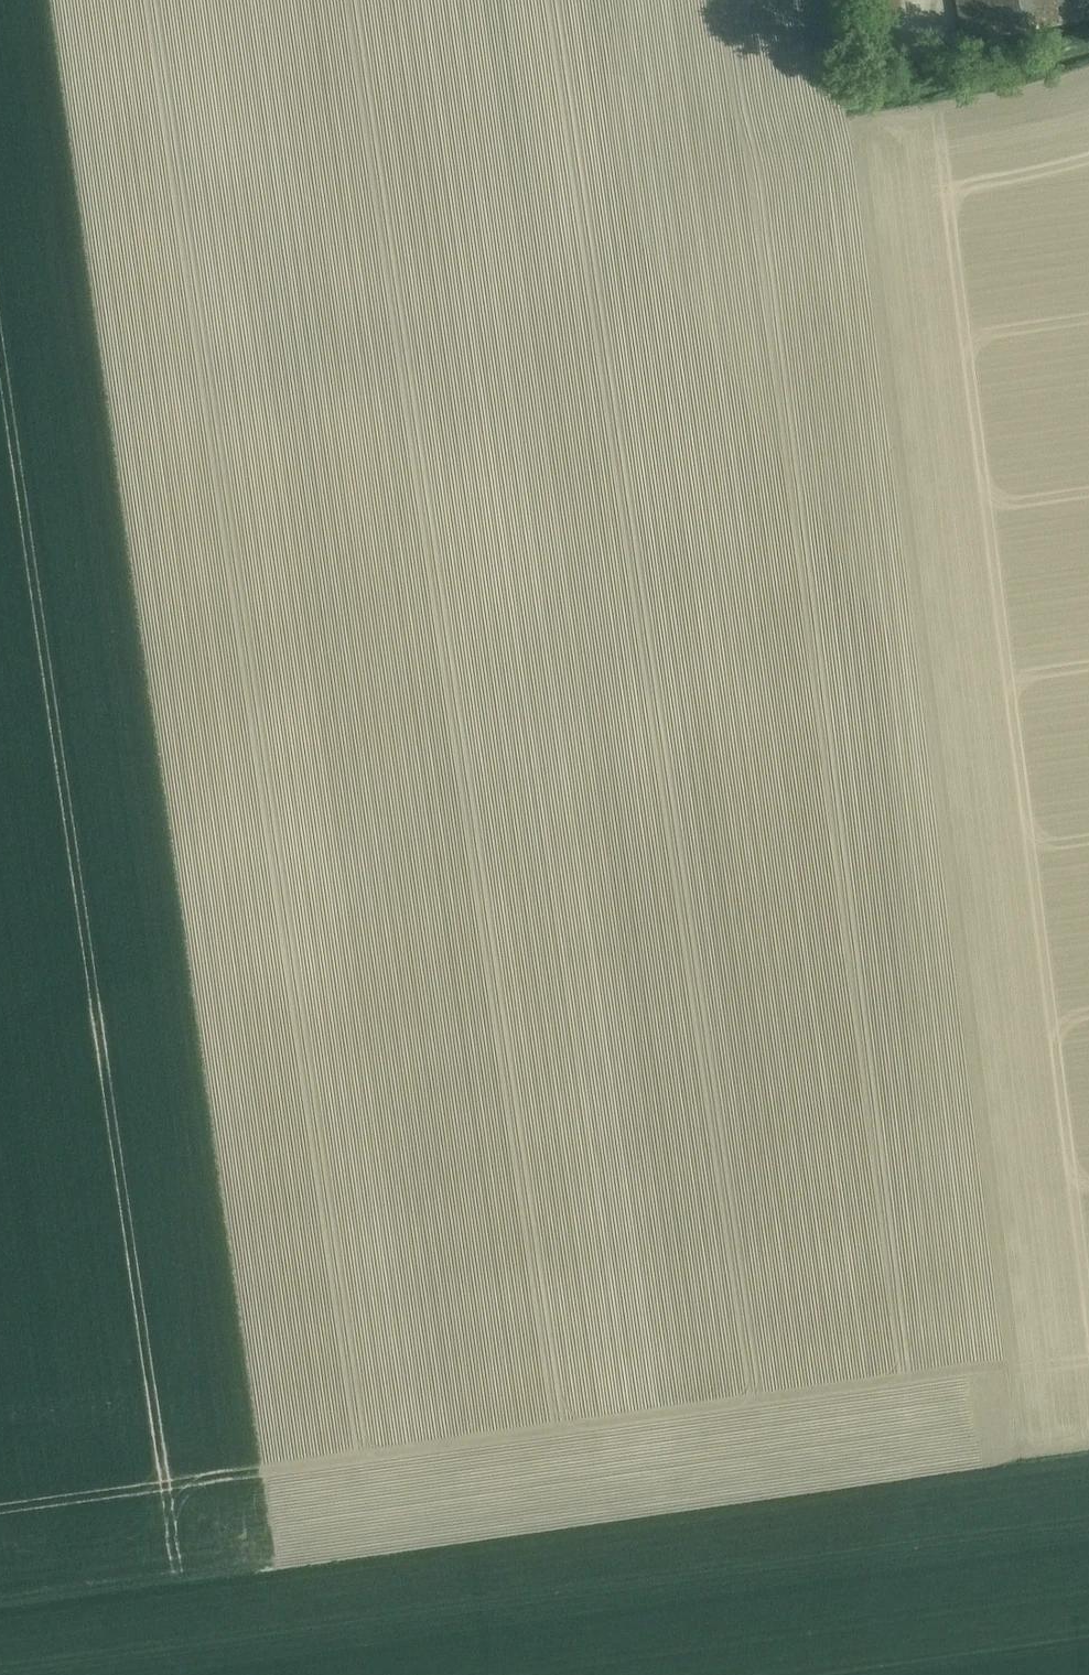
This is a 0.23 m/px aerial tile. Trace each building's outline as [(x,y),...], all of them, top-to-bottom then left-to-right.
[(873,18),(905,13),(902,0),(870,0),(873,18)] [(934,29),(945,27),(941,0),(930,0),(934,29)] [(964,37),(1088,16),(1088,0),(958,0),(964,37)]
